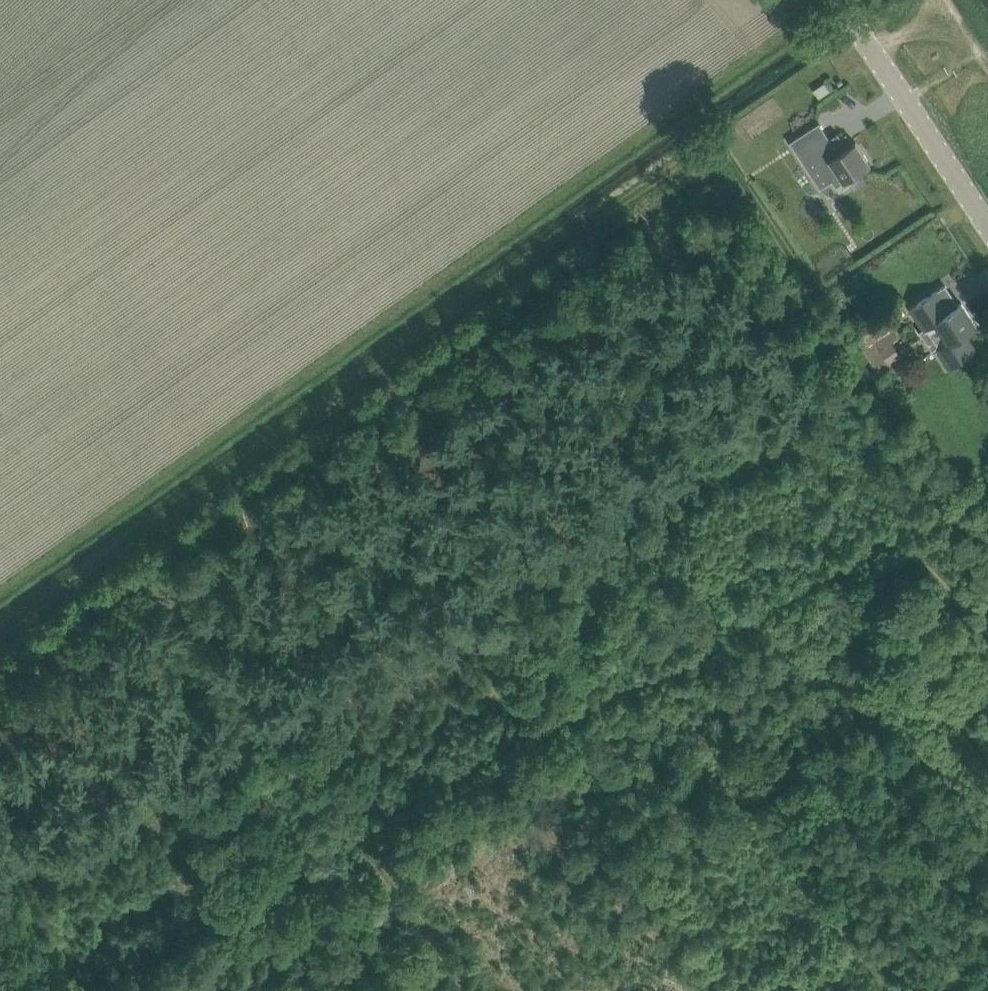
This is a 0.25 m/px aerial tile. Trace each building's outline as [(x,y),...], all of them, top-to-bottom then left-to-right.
[(828,168),(834,164),(845,180),(871,163),(856,141),(848,146),(842,137),(818,153),(828,168)] [(924,314),(934,330),(940,326),(951,342),(977,325),(962,302),(954,307),(948,298),(924,314)] [(893,342),(899,338),(893,329),(875,341),(891,365),(903,357),(893,342)]
